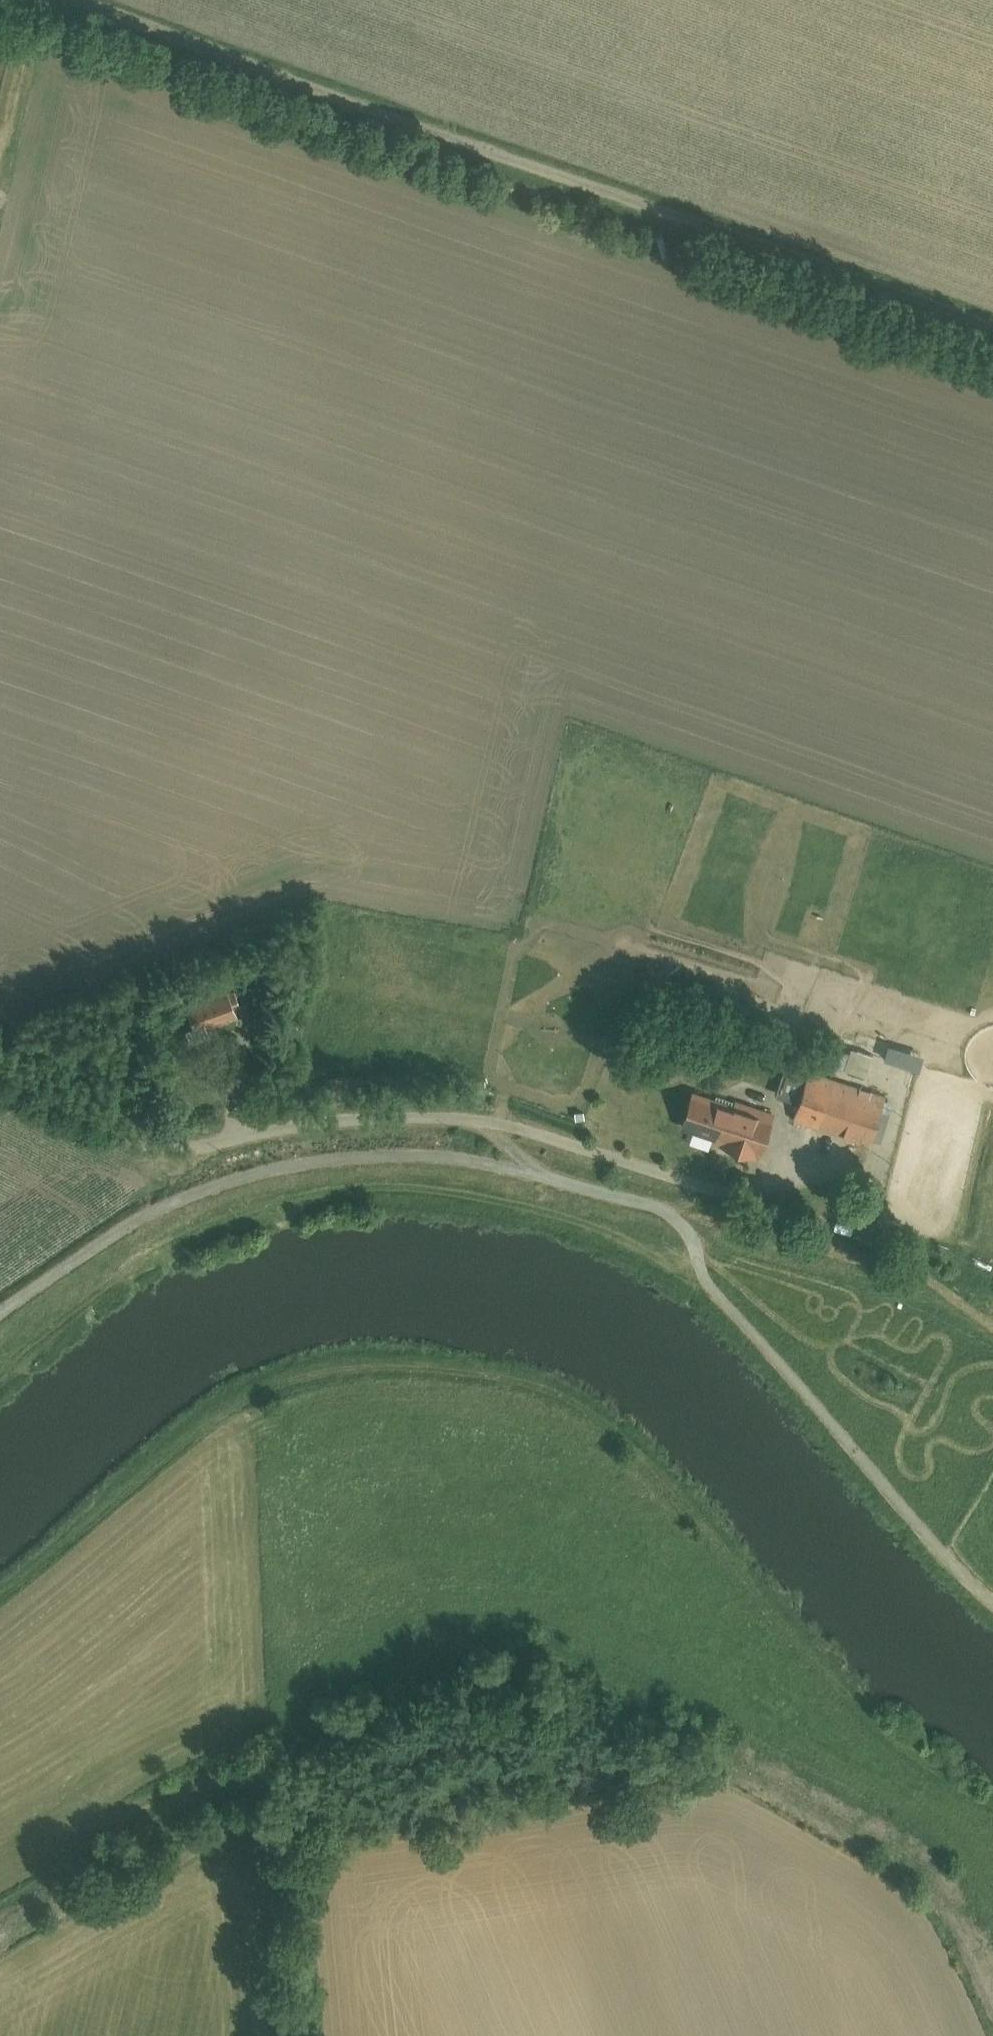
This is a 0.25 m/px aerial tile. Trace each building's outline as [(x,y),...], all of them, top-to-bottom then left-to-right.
[(185,1007),(192,1046),(215,1042),(211,1023),(237,1018),(233,999),(185,1007)] [(829,1045),(824,1064),(871,1078),(877,1059),(829,1045)] [(889,1098),(803,1072),(790,1116),(876,1141),(889,1098)] [(766,1113),(687,1091),(678,1124),(757,1145),(766,1113)]
